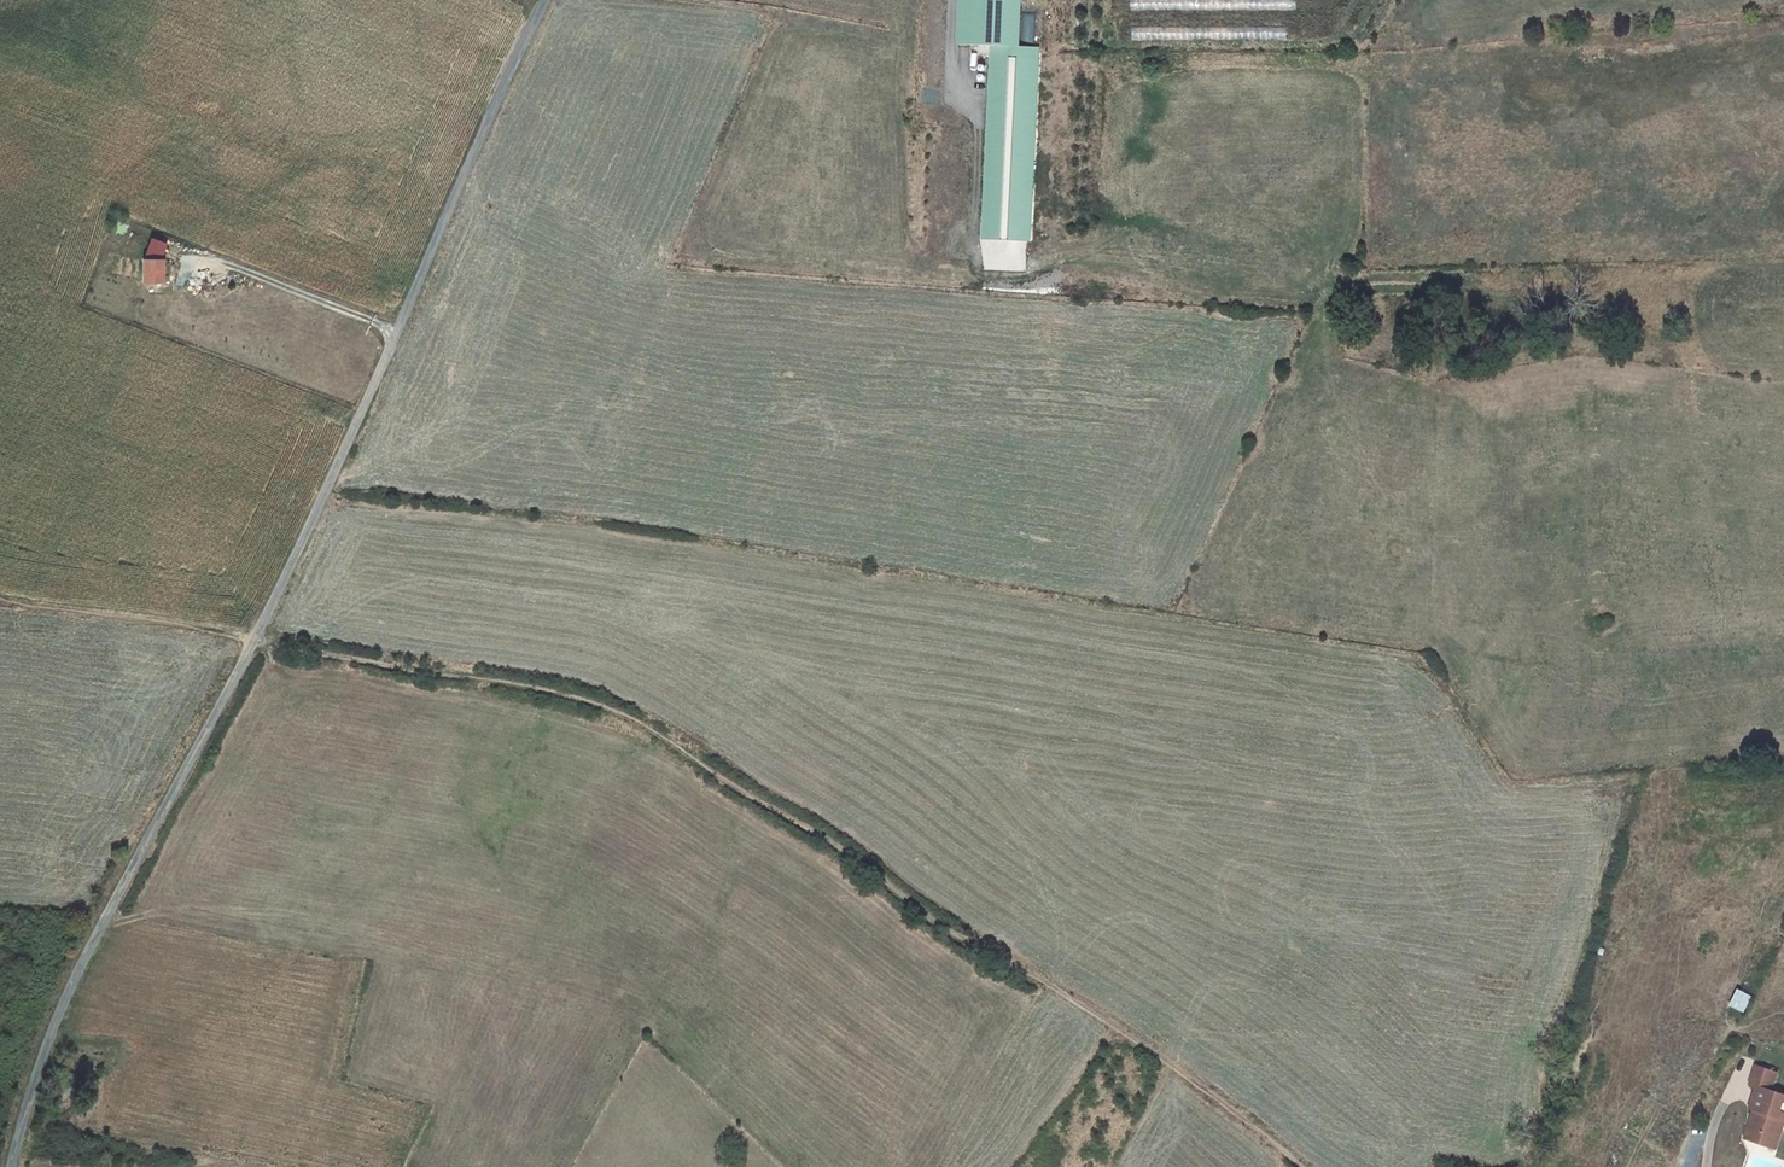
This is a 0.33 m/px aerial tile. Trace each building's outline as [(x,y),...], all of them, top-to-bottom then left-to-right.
[(1016,0),(975,0),(974,13),(957,12),(955,43),(995,45),(1014,46),(1016,0)] [(975,0),(958,0),(957,12),(974,13),(975,0)] [(1014,46),(995,45),(994,49),(1013,50),(1013,58),(1035,60),(1035,48),(1014,46)] [(1024,242),(1035,60),(1013,58),(1013,50),(994,49),(983,239),(1024,242)] [(163,259),(143,258),(143,283),(162,283),(163,259)] [(1730,1006),(1745,1012),(1752,995),(1737,988),(1730,1006)] [(1745,1139),(1767,1146),(1767,1145),(1774,1127),(1782,1129),(1783,1125),(1783,1095),(1772,1091),(1778,1073),(1757,1066),(1751,1084),(1758,1087),(1751,1109),(1755,1111),(1745,1139)] [(1782,1129),(1774,1127),(1767,1145),(1776,1148),(1782,1129)]
